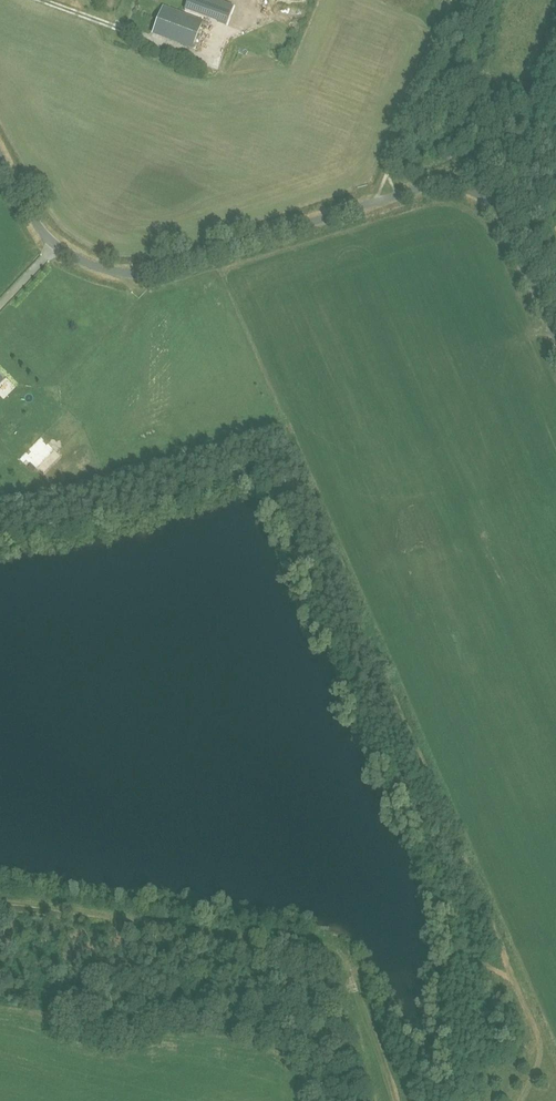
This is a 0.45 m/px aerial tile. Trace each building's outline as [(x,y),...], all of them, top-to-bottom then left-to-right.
[(234,6),(218,0),(189,0),(185,10),(227,25),(234,6)] [(195,43),(203,20),(163,6),(155,28),(195,43)]
